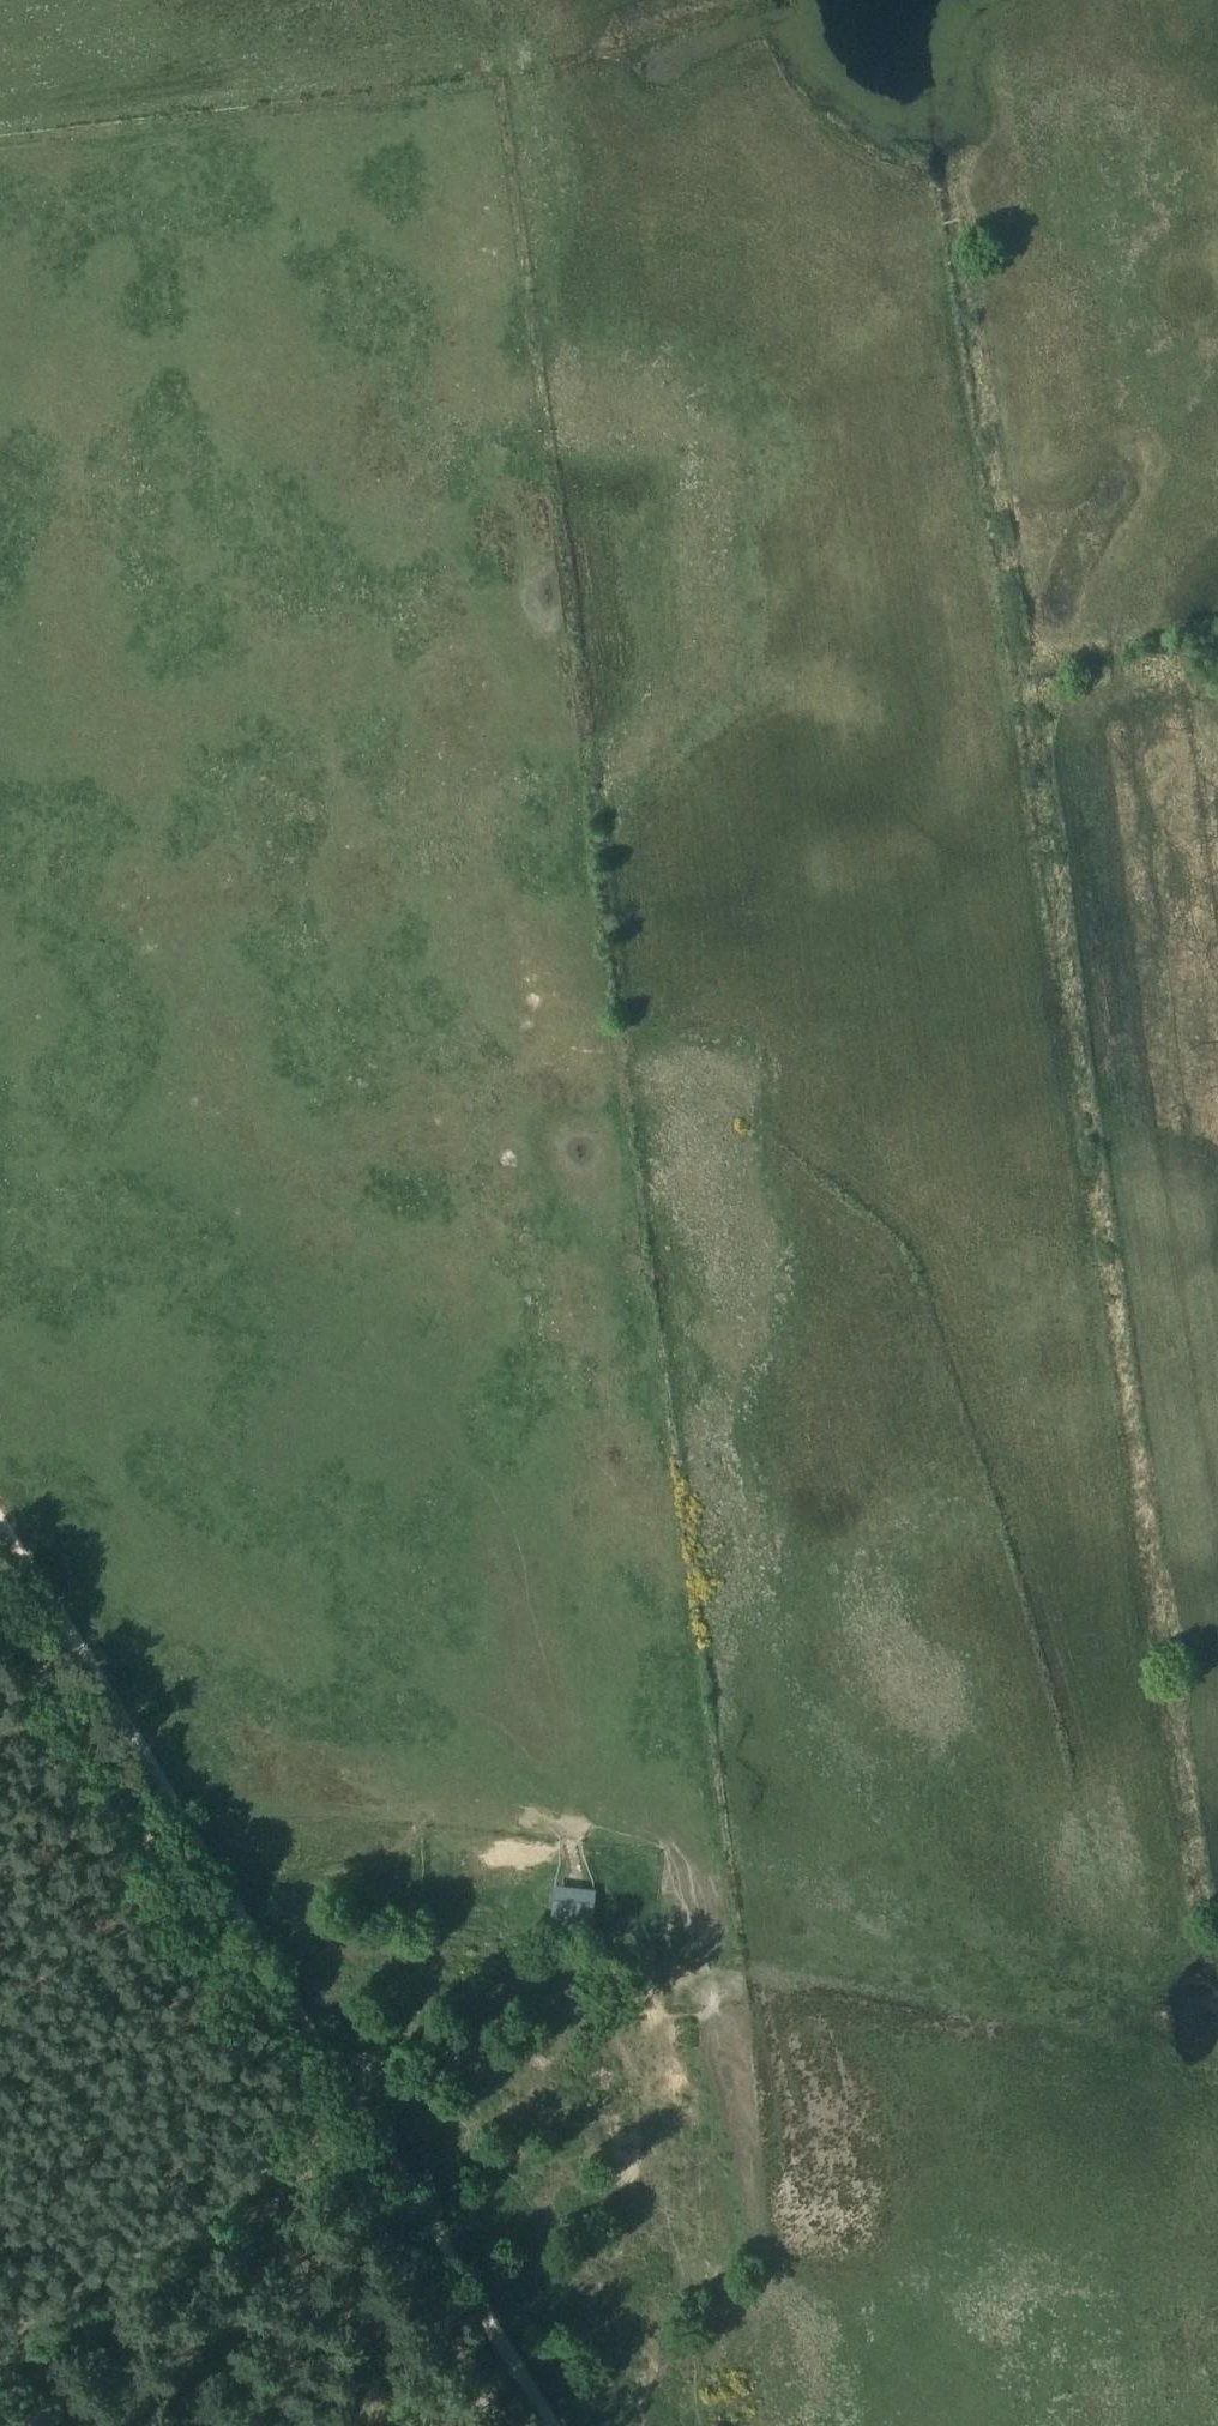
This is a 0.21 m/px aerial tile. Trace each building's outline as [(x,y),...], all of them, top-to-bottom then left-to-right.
[(556,1911),(588,1913),(590,1882),(558,1880),(556,1911)]
